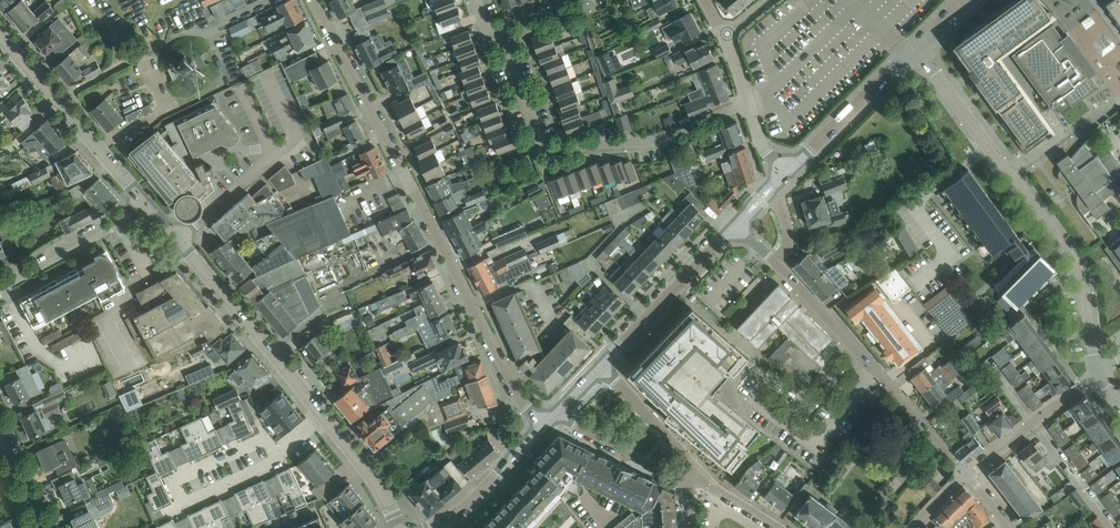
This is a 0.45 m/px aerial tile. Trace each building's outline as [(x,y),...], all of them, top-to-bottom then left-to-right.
[(19,0),(0,0),(0,4),(6,12),(19,0)] [(23,0),(19,0),(6,12),(23,32),(38,19),(41,21),(54,10),(47,1),(33,12),(23,0)] [(54,6),(60,13),(71,4),(68,0),(61,0),(54,6)] [(210,7),(216,17),(225,12),(226,14),(236,10),(232,0),(225,0),(210,7)] [(299,8),(295,0),(287,0),(276,6),(278,10),(262,18),(265,25),(299,8)] [(332,0),(340,17),(355,10),(350,0),(332,0)] [(387,6),(397,3),(396,0),(379,0),(363,6),(367,15),(387,7),(387,6)] [(429,8),(435,6),(438,13),(457,6),(456,3),(457,3),(458,0),(457,0),(426,0),(429,8)] [(517,4),(516,0),(503,0),(504,2),(500,3),(503,9),(517,4)] [(598,11),(594,0),(578,0),(576,1),(581,18),(588,15),(587,15),(598,11)] [(634,8),(635,8),(634,7),(649,1),(652,8),(655,6),(659,14),(661,14),(662,16),(668,13),(666,10),(677,5),(674,0),(631,0),(634,8)] [(734,14),(751,0),(722,0),(734,14)] [(995,56),(1053,14),(1053,13),(1040,0),(1015,0),(974,30),(976,31),(955,47),(971,69),(967,71),(968,72),(972,70),(977,76),(972,80),(1025,153),(1053,133),(1000,61),(999,60),(998,61),(995,56)] [(1105,4),(1119,24),(1119,0),(1111,0),(1105,4)] [(459,8),(458,9),(457,6),(438,13),(441,21),(436,22),(440,34),(457,28),(456,27),(453,28),(450,23),(462,18),(461,15),(462,12),(461,10),(459,8)] [(369,24),(390,16),(387,7),(367,15),(370,23),(369,23),(369,24)] [(287,27),(304,19),(299,8),(265,25),(268,31),(285,22),(287,27)] [(673,22),(662,28),(663,28),(667,36),(671,34),(673,37),(675,41),(681,38),(683,41),(700,32),(690,13),(673,22)] [(663,25),(659,17),(644,25),(647,33),(663,25)] [(45,34),(36,41),(42,49),(41,50),(41,51),(41,53),(42,54),(44,54),(45,54),(47,54),(53,48),(59,55),(71,45),(77,40),(74,37),(71,32),(65,26),(59,19),(44,32),(45,34)] [(273,51),(311,32),(305,21),(287,31),(288,34),(269,44),(273,51)] [(244,34),(239,23),(229,28),(234,39),(244,34)] [(1068,43),(1071,41),(1072,40),(1067,34),(1062,38),(1052,25),(1052,24),(1011,54),(1038,90),(1040,93),(1045,99),(1041,102),(1047,110),(1056,104),(1065,97),(1071,105),(1098,86),(1097,86),(1091,78),(1067,44),(1068,43)] [(455,48),(473,42),(470,35),(474,34),(472,29),(451,37),(455,48)] [(298,52),(316,43),(311,32),(273,51),(276,57),(296,48),(298,52)] [(378,51),(373,42),(368,32),(367,32),(368,33),(362,36),(362,35),(361,35),(364,41),(355,45),(367,69),(383,61),(398,53),(393,43),(378,51)] [(555,46),(551,34),(539,39),(538,36),(531,38),(537,52),(555,46)] [(459,60),(477,53),(475,46),(478,45),(476,40),(473,42),(455,48),(459,60)] [(566,48),(568,53),(582,47),(580,42),(566,48)] [(672,52),(668,44),(654,50),(658,58),(672,52)] [(686,51),(685,48),(673,54),(678,64),(683,62),(687,70),(694,67),(713,58),(706,44),(694,49),(694,47),(686,51)] [(541,64),(562,56),(559,57),(555,46),(537,52),(534,54),(536,58),(539,57),(541,64)] [(79,47),(54,67),(68,84),(83,71),(88,79),(101,72),(102,71),(101,69),(94,56),(93,53),(91,55),(90,56),(88,57),(79,47)] [(284,68),(291,83),(312,73),(320,88),(321,88),(322,90),(329,86),(328,84),(338,79),(328,60),(322,64),(316,52),(284,68)] [(463,71),(481,64),(479,58),(482,56),(480,52),(477,53),(459,60),(463,71)] [(178,64),(178,67),(178,70),(180,72),(181,74),(184,76),(186,76),(192,89),(200,86),(194,74),(196,72),(197,70),(197,68),(203,66),(198,56),(193,59),(192,58),(189,57),(186,57),(184,58),(181,60),(180,62),(178,64)] [(548,74),(567,67),(562,56),(541,64),(543,68),(546,67),(548,74)] [(600,70),(599,69),(595,57),(590,58),(595,71),(598,70),(600,70)] [(252,62),(243,67),(248,77),(258,72),(252,62)] [(426,83),(430,81),(426,72),(414,78),(411,73),(404,77),(398,64),(382,72),(392,93),(415,82),(418,88),(426,83)] [(464,83),(482,76),(480,70),(483,69),(481,64),(463,71),(460,72),(464,83)] [(701,78),(705,88),(723,81),(716,64),(689,75),(691,79),(694,81),(701,78)] [(567,67),(548,74),(545,75),(547,80),(550,78),(553,85),(571,79),(567,67)] [(0,69),(0,94),(10,85),(4,79),(6,76),(0,69)] [(599,85),(603,83),(598,70),(595,71),(594,72),(599,85)] [(463,96),(468,94),(487,88),(484,81),(487,80),(485,75),(482,76),(464,83),(467,90),(461,92),(463,96)] [(603,82),(611,103),(634,95),(631,84),(618,89),(614,78),(603,82)] [(723,81),(705,88),(707,94),(704,95),(704,96),(684,104),(690,119),(710,112),(707,105),(711,104),(711,105),(729,97),(723,81)] [(555,101),(558,100),(576,93),(572,82),(554,88),(556,95),(553,96),(555,101)] [(603,83),(599,85),(603,97),(607,95),(603,83)] [(473,106),(491,99),(488,92),(492,91),(490,86),(487,88),(468,94),(473,106)] [(0,107),(0,111),(3,115),(7,112),(18,125),(23,131),(36,120),(31,114),(33,112),(27,105),(29,103),(26,99),(19,91),(0,107)] [(327,133),(344,124),(340,117),(347,114),(347,112),(356,109),(348,93),(333,100),(332,100),(335,108),(325,112),(328,119),(322,122),(327,133)] [(559,113),(578,106),(581,105),(576,93),(558,100),(561,106),(557,108),(559,113)] [(399,116),(416,107),(411,97),(399,102),(398,99),(392,102),(399,116)] [(108,131),(123,118),(106,98),(91,111),(108,131)] [(240,137),(240,134),(213,102),(165,125),(176,146),(172,150),(155,131),(128,155),(129,156),(130,155),(138,165),(137,166),(139,167),(139,166),(169,201),(168,201),(169,203),(172,200),(176,204),(177,209),(179,214),(182,217),(187,219),(192,219),(196,217),(199,214),(202,210),(202,205),(201,201),(215,189),(210,179),(211,179),(208,173),(214,171),(211,166),(206,168),(203,161),(201,162),(197,154),(222,142),(226,144),(230,145),(234,144),(238,141),(240,137)] [(482,121),(500,114),(503,113),(501,108),(498,109),(496,102),(478,109),(482,121)] [(150,104),(126,115),(130,123),(154,111),(150,104)] [(560,125),(564,124),(582,117),(578,106),(559,113),(562,119),(559,120),(560,125)] [(920,106),(913,110),(919,121),(927,116),(920,106)] [(404,127),(421,118),(416,107),(399,116),(396,118),(398,122),(401,121),(404,127)] [(574,133),(586,128),(584,123),(588,121),(588,122),(602,116),(600,110),(582,117),(564,124),(569,138),(575,136),(574,133)] [(486,132),(504,125),(507,124),(506,119),(503,120),(500,114),(482,121),(486,132)] [(616,117),(622,134),(632,131),(627,114),(616,117)] [(421,118),(404,127),(401,128),(404,133),(407,132),(410,138),(427,129),(421,118)] [(664,122),(665,124),(661,125),(663,130),(675,125),(673,119),(664,122)] [(65,144),(67,142),(48,120),(22,143),(29,150),(34,146),(50,164),(73,152),(65,144)] [(326,133),(329,139),(346,131),(355,148),(367,142),(356,120),(344,126),(344,124),(327,133),(326,133)] [(725,147),(744,141),(737,122),(719,128),(724,143),(716,145),(716,146),(704,151),(707,160),(727,152),(725,147)] [(491,144),(494,142),(512,136),(510,130),(507,132),(504,125),(486,132),(491,144)] [(465,131),(461,134),(465,141),(475,136),(472,131),(466,134),(465,131)] [(519,145),(517,140),(514,142),(512,136),(494,142),(498,153),(519,145)] [(1089,139),(1089,138),(1088,139),(1071,158),(1068,153),(1056,162),(1062,169),(1059,171),(1058,175),(1059,178),(1061,181),(1064,183),(1068,183),(1071,182),(1072,183),(1069,186),(1074,193),(1078,190),(1079,192),(1077,196),(1077,200),(1077,204),(1078,208),(1081,211),(1093,228),(1093,227),(1084,214),(1090,210),(1096,219),(1110,209),(1103,199),(1117,189),(1119,193),(1119,162),(1118,161),(1108,147),(1095,157),(1085,144),(1089,139)] [(417,160),(435,152),(437,150),(432,139),(415,148),(418,154),(415,156),(417,160)] [(0,147),(0,159),(12,153),(7,144),(0,147)] [(877,144),(867,149),(872,159),(882,154),(877,144)] [(356,172),(381,159),(375,146),(374,146),(360,153),(362,158),(363,160),(353,165),(356,172)] [(681,157),(679,158),(675,147),(667,150),(675,172),(675,173),(676,172),(683,170),(686,169),(681,157)] [(732,160),(722,163),(725,172),(726,172),(734,169),(751,163),(746,147),(729,152),(732,160)] [(465,149),(458,152),(461,158),(463,157),(466,164),(464,165),(465,169),(473,166),(469,158),(467,153),(465,149)] [(50,164),(28,175),(33,184),(51,175),(51,172),(61,167),(62,168),(59,170),(61,175),(65,173),(69,182),(92,173),(92,172),(93,172),(93,171),(92,170),(76,151),(73,152),(50,164)] [(472,151),(467,153),(469,158),(473,166),(477,165),(480,163),(479,159),(475,160),(474,156),(472,151)] [(420,172),(423,171),(440,162),(435,152),(417,160),(420,166),(417,168),(420,172)] [(317,162),(300,169),(305,179),(314,176),(324,199),(325,198),(334,195),(342,192),(339,184),(336,178),(335,175),(331,166),(329,162),(328,159),(327,157),(326,158),(317,162)] [(356,172),(359,178),(365,174),(368,181),(370,180),(372,179),(387,172),(381,159),(356,172)] [(608,161),(615,180),(616,183),(625,180),(626,183),(638,179),(631,160),(623,163),(621,160),(615,163),(613,160),(608,161)] [(342,161),(331,166),(335,175),(336,178),(347,173),(342,161)] [(615,180),(608,161),(602,164),(601,161),(596,163),(603,181),(604,184),(615,180)] [(425,183),(445,173),(440,162),(423,171),(426,177),(423,178),(425,183)] [(603,181),(596,163),(590,165),(589,162),(584,164),(585,167),(592,185),(603,181)] [(512,183),(530,175),(537,173),(533,163),(508,173),(512,183)] [(731,191),(718,204),(724,209),(725,207),(726,207),(740,193),(737,186),(739,185),(750,182),(756,180),(751,163),(734,169),(726,172),(725,172),(731,191)] [(712,166),(715,175),(723,172),(720,164),(712,166)] [(285,165),(268,179),(279,191),(297,183),(292,173),(285,165)] [(592,185),(585,167),(579,169),(578,166),(573,168),(574,171),(581,189),(592,185)] [(997,300),(1010,313),(1055,268),(1040,254),(1040,253),(1035,247),(1030,243),(1032,240),(1030,242),(1025,236),(1022,238),(1020,239),(1020,240),(1017,242),(1014,239),(1015,238),(966,172),(968,170),(969,170),(968,169),(960,175),(961,176),(944,188),(992,253),(998,249),(1002,246),(1005,244),(1009,249),(1008,249),(1012,254),(1009,256),(1010,256),(1012,254),(1015,258),(1024,252),(1022,249),(1024,247),(1029,253),(1030,251),(1032,253),(1001,284),(998,282),(994,286),(1001,293),(1002,292),(1003,294),(997,300)] [(581,189),(574,171),(568,173),(566,170),(561,172),(563,175),(569,193),(581,189)] [(664,177),(679,192),(688,184),(676,172),(675,173),(675,172),(664,177)] [(426,185),(435,203),(464,188),(480,181),(478,175),(467,179),(468,180),(453,183),(448,174),(443,177),(426,185)] [(558,198),(569,193),(563,175),(548,181),(550,187),(554,186),(558,198)] [(826,195),(848,187),(843,175),(821,184),(826,195)] [(77,228),(77,227),(104,213),(119,200),(100,178),(81,194),(91,206),(78,213),(78,214),(72,217),(71,214),(60,221),(61,223),(66,233),(77,228)] [(275,193),(267,183),(252,196),(257,202),(267,198),(273,194),(275,193)] [(538,184),(527,190),(531,196),(542,190),(538,184)] [(641,202),(643,201),(641,195),(652,190),(648,184),(635,190),(641,202)] [(435,203),(441,214),(458,206),(455,200),(467,194),(464,188),(435,203)] [(635,204),(641,202),(635,190),(630,192),(635,204)] [(468,206),(478,202),(487,198),(484,192),(465,199),(468,206)] [(629,207),(635,204),(630,192),(623,195),(629,207)] [(700,210),(705,205),(691,192),(683,199),(688,204),(679,214),(693,228),(705,216),(700,210)] [(249,193),(212,224),(225,239),(237,229),(241,234),(249,231),(256,228),(267,223),(283,217),(279,212),(284,208),(273,194),(267,198),(257,202),(252,196),(249,193)] [(397,213),(407,208),(408,208),(399,193),(388,198),(392,206),(393,205),(397,213)] [(551,204),(545,193),(535,198),(541,210),(551,204)] [(597,198),(598,202),(607,198),(605,194),(597,198)] [(334,195),(324,199),(283,217),(267,223),(274,232),(283,243),(296,258),(298,257),(351,234),(334,195)] [(623,210),(629,207),(623,195),(621,196),(617,198),(623,210)] [(832,214),(830,207),(829,201),(825,202),(823,195),(803,201),(810,226),(829,220),(831,225),(850,219),(848,210),(832,214)] [(616,213),(623,210),(617,198),(611,201),(616,213)] [(718,215),(724,209),(712,198),(707,204),(718,215)] [(610,215),(616,213),(611,201),(605,203),(610,215)] [(575,207),(574,207),(576,211),(585,208),(583,203),(580,205),(579,205),(576,206),(575,207)] [(472,214),(479,210),(477,205),(464,210),(444,220),(452,236),(472,227),(468,218),(473,215),(472,214)] [(413,220),(410,214),(407,208),(397,213),(378,222),(384,234),(413,220)] [(693,228),(679,214),(672,208),(662,220),(663,221),(683,240),(693,228)] [(636,227),(643,223),(639,219),(633,222),(636,227)] [(394,243),(404,237),(419,229),(414,220),(413,220),(384,234),(386,239),(390,236),(394,243)] [(479,250),(475,242),(480,240),(477,234),(488,228),(485,220),(472,227),(452,236),(464,258),(479,250)] [(672,251),(683,240),(663,221),(659,225),(664,230),(658,237),(672,251)] [(12,235),(5,223),(0,225),(0,233),(4,240),(12,235)] [(253,240),(274,232),(267,223),(256,228),(249,231),(241,234),(232,236),(233,237),(222,245),(221,243),(211,252),(224,267),(240,253),(237,249),(243,244),(248,242),(253,240)] [(611,224),(605,226),(607,232),(614,229),(611,224)] [(905,227),(896,232),(909,255),(919,250),(905,227)] [(498,247),(522,237),(518,228),(494,238),(498,247)] [(412,252),(428,243),(419,229),(404,237),(412,252)] [(620,233),(614,239),(619,244),(624,238),(625,237),(620,233)] [(672,251),(658,237),(654,233),(648,238),(652,242),(647,248),(661,262),(672,251)] [(557,234),(536,243),(541,254),(562,245),(557,235),(557,234)] [(834,234),(813,246),(816,252),(819,250),(820,251),(838,240),(834,234)] [(614,239),(608,245),(614,250),(619,244),(614,239)] [(838,240),(820,251),(825,259),(843,248),(838,240)] [(241,279),(247,274),(251,278),(296,258),(283,243),(274,251),(255,263),(251,267),(240,253),(224,267),(237,283),(241,279)] [(1109,251),(1119,265),(1119,243),(1109,251)] [(509,268),(529,259),(525,248),(504,257),(494,262),(494,263),(488,266),(484,259),(468,267),(475,281),(495,271),(507,264),(509,268)] [(661,262),(647,248),(641,254),(635,248),(630,254),(636,260),(650,273),(661,262)] [(602,263),(609,255),(604,250),(597,258),(602,263)] [(844,273),(868,260),(862,250),(839,263),(844,273)] [(436,265),(431,256),(430,256),(428,252),(382,273),(385,279),(390,277),(390,278),(415,267),(419,276),(428,272),(427,269),(436,265)] [(807,282),(821,271),(807,254),(793,266),(807,282)] [(21,302),(33,326),(97,291),(102,300),(125,287),(117,272),(116,272),(104,255),(97,259),(96,257),(83,265),(85,269),(79,272),(79,270),(21,302)] [(271,292),(294,281),(307,275),(298,257),(296,258),(251,278),(241,287),(255,304),(270,291),(271,292)] [(502,279),(504,281),(513,277),(521,274),(533,269),(529,259),(509,268),(507,264),(495,271),(475,281),(482,294),(498,286),(496,282),(502,279)] [(640,284),(650,273),(636,260),(626,271),(640,284)] [(556,262),(548,265),(551,273),(559,270),(556,262)] [(571,275),(582,269),(579,262),(568,267),(571,275)] [(821,271),(807,282),(822,300),(825,298),(836,288),(836,287),(838,286),(841,290),(841,289),(850,281),(836,265),(837,264),(821,271)] [(640,284),(626,271),(620,266),(610,277),(629,296),(640,284)] [(568,267),(559,271),(563,279),(571,276),(571,275),(568,267)] [(901,296),(911,288),(906,282),(898,272),(895,268),(876,280),(879,283),(883,289),(893,302),(901,296)] [(577,282),(587,274),(582,269),(571,275),(571,276),(577,282)] [(201,298),(196,293),(190,286),(191,286),(177,270),(176,271),(175,272),(136,293),(146,310),(142,312),(141,310),(126,319),(138,342),(146,338),(159,362),(190,348),(197,345),(192,336),(203,330),(211,340),(228,325),(209,304),(207,305),(201,298)] [(587,274),(577,282),(583,288),(592,278),(587,274)] [(308,310),(310,314),(321,305),(307,275),(294,281),(301,295),(308,310)] [(287,300),(301,295),(294,281),(271,292),(270,291),(255,304),(266,317),(281,304),(282,305),(287,300)] [(424,303),(440,296),(433,281),(418,289),(409,293),(413,300),(421,296),(424,302),(424,303)] [(832,338),(809,315),(798,305),(800,303),(779,283),(737,328),(757,347),(778,326),(789,336),(768,358),(780,366),(809,386),(814,379),(785,351),(795,341),(813,359),(813,358),(822,367),(838,346),(831,339),(832,338)] [(615,311),(625,300),(608,284),(603,289),(606,292),(600,298),(615,311)] [(919,349),(882,302),(885,300),(874,286),(845,308),(856,322),(861,318),(884,347),(882,348),(891,360),(893,359),(898,365),(919,349)] [(950,338),(973,320),(948,288),(925,305),(950,338)] [(381,311),(407,300),(403,290),(377,301),(381,311)] [(515,294),(520,291),(492,303),(518,359),(522,362),(520,365),(548,391),(590,347),(585,342),(593,334),(576,318),(572,314),(564,323),(572,331),(538,367),(533,363),(537,359),(530,353),(540,349),(515,294)] [(295,315),(308,310),(301,295),(287,300),(282,305),(281,304),(266,317),(277,330),(292,318),(291,316),(294,314),(295,315)] [(615,311),(600,298),(598,295),(593,300),(595,303),(590,309),(604,323),(615,311)] [(430,317),(431,316),(431,317),(446,310),(440,296),(424,303),(424,302),(414,308),(417,315),(405,321),(407,325),(394,332),(394,333),(390,335),(393,341),(397,339),(425,325),(432,322),(430,317)] [(604,323),(590,309),(587,307),(587,306),(581,300),(580,301),(578,304),(579,307),(583,311),(576,318),(593,334),(604,323)] [(743,352),(692,307),(627,374),(658,404),(658,403),(667,412),(664,417),(725,466),(726,466),(731,471),(748,450),(746,449),(761,431),(714,393),(732,373),(733,374),(748,357),(743,352)] [(292,318),(277,330),(283,337),(298,325),(310,314),(308,310),(295,315),(294,314),(291,316),(292,318)] [(1017,337),(1032,325),(1024,314),(1024,313),(1021,315),(1021,316),(1008,325),(1017,337)] [(371,314),(364,317),(369,328),(376,324),(371,314)] [(450,331),(452,330),(452,329),(455,328),(448,314),(433,321),(432,322),(425,325),(431,338),(425,341),(427,347),(440,341),(437,335),(439,334),(440,335),(449,330),(450,331)] [(331,325),(326,317),(316,324),(322,332),(331,325)] [(7,345),(20,368),(27,365),(3,319),(0,320),(0,348),(7,345)] [(73,329),(81,325),(78,321),(78,319),(70,323),(73,329)] [(1025,348),(1040,336),(1032,325),(1017,337),(1025,348)] [(86,326),(51,345),(54,351),(89,332),(86,326)] [(1001,337),(994,327),(984,334),(992,344),(1001,337)] [(59,329),(52,333),(55,339),(63,335),(59,329)] [(235,332),(235,333),(233,334),(232,332),(223,340),(221,337),(213,344),(209,340),(197,345),(190,348),(195,357),(215,347),(228,362),(245,347),(238,339),(239,337),(235,332)] [(301,347),(313,363),(330,350),(318,334),(301,347)] [(1033,359),(1049,347),(1040,336),(1025,348),(1033,359)] [(417,359),(410,362),(411,363),(415,372),(435,363),(435,364),(440,362),(443,360),(446,368),(468,358),(467,357),(468,357),(469,354),(467,350),(464,350),(463,349),(461,350),(458,343),(436,353),(435,351),(430,353),(417,359)] [(1003,347),(992,355),(1000,367),(1012,358),(1003,347)] [(1042,370),(1057,359),(1049,347),(1033,359),(1029,362),(1033,367),(1037,364),(1042,370)] [(270,373),(252,353),(235,368),(236,370),(230,375),(239,385),(245,380),(251,387),(254,384),(256,388),(271,378),(270,373)] [(388,354),(384,356),(380,358),(384,366),(392,363),(388,354)] [(402,358),(395,361),(392,363),(384,366),(380,368),(384,376),(406,366),(402,358)] [(922,392),(957,365),(952,359),(942,367),(940,365),(934,370),(933,368),(929,372),(925,367),(911,378),(922,392)] [(1050,381),(1065,369),(1057,359),(1042,370),(1050,381)] [(449,389),(487,375),(481,360),(463,367),(464,367),(461,368),(458,373),(458,375),(452,378),(448,377),(446,380),(438,383),(436,376),(429,379),(427,380),(432,389),(434,388),(447,383),(449,389)] [(205,378),(218,372),(215,365),(203,370),(199,361),(120,395),(123,401),(127,412),(205,378)] [(920,361),(909,369),(913,374),(924,366),(920,361)] [(1008,378),(1018,370),(1011,361),(1001,368),(1008,378)] [(962,371),(961,371),(964,369),(959,363),(957,365),(922,392),(932,406),(938,401),(946,395),(946,394),(943,391),(948,387),(946,386),(953,381),(951,379),(962,371)] [(21,377),(7,384),(15,402),(30,396),(29,395),(38,391),(33,380),(34,380),(35,380),(35,379),(28,365),(27,365),(20,368),(17,370),(21,377)] [(344,385),(357,378),(350,366),(337,373),(344,385)] [(363,375),(364,380),(357,387),(359,389),(356,392),(352,387),(337,399),(335,401),(352,422),(352,421),(369,407),(376,405),(380,403),(394,396),(389,386),(384,376),(380,368),(363,375)] [(1050,381),(1041,387),(1045,392),(1048,390),(1054,386),(1059,392),(1071,383),(1072,383),(1075,381),(1074,380),(1065,369),(1050,381)] [(1018,370),(1008,378),(1015,387),(1025,380),(1018,370)] [(498,403),(491,386),(487,375),(449,389),(453,398),(461,395),(469,392),(471,398),(472,401),(476,399),(478,406),(498,403)] [(414,415),(435,398),(437,397),(434,388),(432,389),(427,380),(412,388),(394,396),(380,403),(385,409),(376,417),(372,412),(364,418),(358,423),(360,425),(357,427),(375,449),(394,433),(393,433),(414,415)] [(116,393),(110,381),(101,385),(107,398),(113,395),(117,394),(116,393)] [(468,413),(461,395),(453,398),(449,389),(447,383),(434,388),(437,397),(435,398),(414,415),(426,430),(444,423),(447,422),(467,414),(468,413)] [(1028,383),(1018,391),(1025,400),(1035,393),(1028,383)] [(954,400),(953,399),(964,391),(960,384),(949,393),(946,394),(946,395),(938,401),(944,408),(954,400)] [(962,394),(967,399),(976,391),(972,386),(962,394)] [(218,408),(227,405),(241,399),(236,388),(214,398),(218,408)] [(51,428),(46,417),(61,410),(57,402),(67,397),(64,389),(33,404),(43,399),(46,407),(42,409),(42,408),(37,410),(22,417),(31,437),(51,428)] [(282,392),(260,410),(281,436),(303,418),(282,392)] [(1035,393),(1025,400),(1033,411),(1042,403),(1037,396),(1035,393)] [(1079,419),(1094,407),(1086,396),(1086,395),(1083,397),(1083,398),(1070,407),(1073,411),(1072,413),(1072,415),(1076,421),(1079,419)] [(998,436),(1013,425),(999,405),(1002,403),(997,396),(982,407),(989,416),(991,418),(987,421),(998,436)] [(245,399),(240,401),(250,423),(255,421),(245,399)] [(229,423),(222,426),(225,432),(231,429),(236,439),(254,431),(250,423),(240,401),(239,400),(228,405),(235,420),(229,423)] [(1087,430),(1102,418),(1094,407),(1079,419),(1087,430)] [(219,418),(215,410),(210,412),(213,421),(219,418)] [(984,448),(983,448),(974,436),(972,434),(981,428),(970,412),(962,418),(970,430),(963,436),(967,442),(955,452),(965,464),(984,448)] [(470,426),(469,420),(467,414),(447,422),(444,423),(448,435),(470,426)] [(202,417),(191,422),(206,453),(223,445),(218,435),(225,432),(222,426),(216,430),(215,429),(209,432),(202,417)] [(469,420),(470,426),(471,431),(478,430),(476,418),(469,420)] [(1087,430),(1095,441),(1111,429),(1102,418),(1087,430)] [(1054,437),(1064,430),(1057,421),(1048,428),(1054,437)] [(182,446),(175,448),(178,454),(184,451),(189,461),(206,453),(191,422),(181,427),(188,442),(181,445),(182,446)] [(1104,452),(1119,440),(1111,429),(1095,441),(1089,446),(1093,451),(1099,446),(1104,452)] [(1054,437),(1061,446),(1071,439),(1064,430),(1054,437)] [(586,527),(562,497),(572,482),(576,475),(592,451),(559,435),(535,461),(541,466),(483,527),(585,527),(586,527)] [(155,438),(144,444),(157,472),(157,471),(159,475),(160,475),(176,467),(171,457),(178,454),(175,448),(169,452),(168,451),(162,454),(155,438)] [(480,471),(501,454),(489,439),(481,446),(479,444),(466,455),(477,468),(478,467),(479,468),(478,469),(480,471)] [(76,455),(69,458),(65,451),(68,449),(69,445),(67,442),(64,440),(61,441),(38,451),(46,470),(52,467),(53,467),(55,466),(54,466),(55,466),(56,468),(55,469),(57,475),(80,465),(76,455)] [(1104,452),(1112,463),(1119,457),(1119,442),(1119,440),(1104,452)] [(1032,442),(1020,451),(1031,466),(1037,461),(1040,465),(1044,462),(1046,464),(1050,470),(1058,464),(1043,444),(1037,449),(1032,442)] [(1071,459),(1081,452),(1074,443),(1064,450),(1071,459)] [(316,448),(298,464),(317,486),(322,482),(328,488),(320,494),(323,497),(322,495),(327,502),(331,499),(340,491),(328,476),(335,470),(335,471),(336,470),(335,469),(317,449),(318,449),(317,448),(316,448)] [(780,463),(786,452),(780,448),(773,458),(780,463)] [(655,482),(647,478),(637,473),(632,470),(613,461),(608,459),(598,454),(593,451),(592,451),(576,475),(586,480),(587,478),(595,482),(594,484),(601,487),(602,485),(620,494),(619,496),(626,500),(627,497),(635,501),(634,503),(641,507),(642,505),(647,508),(649,508),(654,503),(656,499),(663,486),(661,484),(661,485),(655,482)] [(1071,459),(1078,469),(1088,462),(1081,452),(1071,459)] [(471,479),(480,471),(478,469),(479,468),(478,467),(477,468),(466,455),(462,458),(464,460),(458,464),(471,479)] [(468,481),(452,462),(450,459),(440,468),(439,467),(438,465),(437,465),(428,472),(428,474),(429,475),(430,476),(429,477),(428,476),(426,477),(427,479),(419,485),(413,478),(412,478),(404,484),(411,492),(411,493),(428,514),(468,481)] [(762,463),(759,459),(748,467),(735,485),(749,496),(760,483),(767,472),(759,466),(762,463)] [(988,473),(1025,522),(1043,508),(1005,460),(988,473)] [(1091,465),(1081,472),(1088,482),(1098,475),(1091,465)] [(281,484),(274,487),(277,493),(284,490),(286,495),(289,493),(296,508),(308,503),(291,467),(276,474),(277,475),(281,484)] [(51,480),(56,490),(61,488),(64,495),(63,496),(62,497),(65,502),(66,502),(67,501),(68,503),(83,496),(91,492),(89,493),(84,482),(76,486),(73,480),(76,478),(73,470),(51,480)] [(150,501),(145,503),(152,518),(160,515),(158,510),(161,508),(173,503),(160,475),(159,475),(157,471),(157,472),(147,476),(154,491),(147,494),(150,500),(150,501)] [(933,496),(942,487),(933,478),(923,487),(933,496)] [(1091,485),(1098,495),(1107,487),(1100,478),(1091,485)] [(801,495),(805,490),(809,484),(802,479),(794,490),(801,495)] [(123,480),(104,489),(106,494),(110,493),(116,490),(125,485),(123,480)] [(263,480),(249,487),(265,521),(276,517),(268,500),(272,498),(270,496),(277,493),(274,487),(268,491),(263,481),(263,480)] [(776,481),(763,496),(781,510),(793,494),(776,481)] [(376,522),(378,520),(367,507),(364,503),(364,504),(364,503),(363,502),(364,501),(349,483),(340,490),(340,491),(331,499),(327,502),(323,498),(322,498),(316,501),(315,501),(310,503),(251,527),(368,527),(376,522)] [(125,485),(116,490),(120,499),(131,494),(127,485),(125,485)] [(661,505),(676,505),(675,491),(663,486),(654,503),(661,503),(661,505)] [(239,504),(233,507),(235,512),(242,509),(243,512),(247,510),(254,525),(265,521),(249,487),(235,494),(239,504)] [(935,514),(948,527),(961,516),(965,511),(977,501),(963,487),(948,502),(935,514)] [(1076,489),(1069,494),(1079,508),(1083,504),(1086,502),(1087,502),(1077,488),(1076,489)] [(801,495),(790,510),(795,514),(814,527),(855,527),(835,513),(837,510),(828,503),(826,505),(805,490),(801,495)] [(1108,507),(1117,500),(1110,491),(1101,498),(1108,507)] [(1057,492),(1051,496),(1055,503),(1061,499),(1057,492)] [(114,501),(110,493),(106,494),(86,504),(90,512),(73,519),(77,527),(79,527),(98,527),(94,519),(110,512),(112,510),(114,507),(114,504),(114,501)] [(205,508),(214,527),(227,527),(223,519),(229,516),(229,515),(235,512),(233,507),(226,510),(222,500),(205,508)] [(1115,517),(1119,513),(1119,504),(1117,500),(1108,507),(1115,517)] [(965,511),(978,527),(991,519),(977,501),(965,511)] [(676,505),(661,505),(661,503),(654,503),(649,508),(647,508),(642,512),(636,517),(624,527),(677,527),(676,505)] [(185,526),(185,527),(214,527),(205,508),(188,515),(188,516),(191,523),(185,526)] [(889,525),(893,519),(882,511),(878,517),(889,525)] [(624,527),(636,517),(632,512),(615,526),(613,527),(623,527),(624,527)] [(1098,516),(1089,523),(1093,527),(1107,527),(1098,516)] [(156,527),(178,527),(175,522),(173,519),(156,527)]
